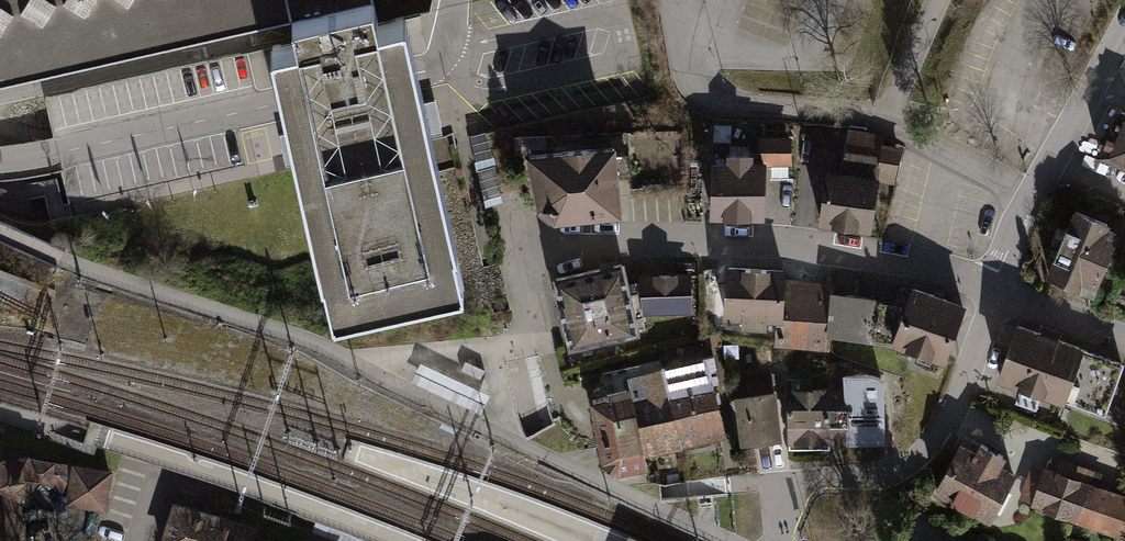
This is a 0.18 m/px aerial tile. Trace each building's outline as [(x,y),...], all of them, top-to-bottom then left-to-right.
[(356,0),(0,0),(0,77),(290,14),(356,0)] [(458,291),(412,76),(399,16),(377,20),(373,0),(356,0),(290,14),(296,43),(270,48),(282,104),(329,319),(458,291)] [(1108,111),(1091,151),(1124,165),(1124,119),(1108,111)] [(878,134),(841,129),(836,164),(892,172),(895,151),(876,148),(878,134)] [(753,134),(754,155),(767,155),(767,162),(789,161),(788,133),(753,134)] [(535,135),(511,137),(512,148),(536,145),(535,135)] [(611,145),(528,153),(542,218),(618,213),(611,145)] [(725,160),(711,160),(711,216),(764,216),(763,159),(751,159),(751,152),(725,152),(725,160)] [(836,171),(823,170),(816,221),(868,228),(875,177),(836,171)] [(1106,215),(1069,200),(1041,271),(1089,290),(1112,231),(1101,226),(1106,215)] [(781,271),(724,266),(720,314),(739,315),(738,323),(763,325),(764,318),(773,319),(770,342),(825,347),(826,329),(831,287),(780,279),(781,271)] [(615,269),(558,280),(571,341),(643,325),(640,308),(689,307),(686,270),(635,272),(637,289),(620,292),(615,269)] [(903,296),(831,287),(826,329),(892,337),(944,356),(963,304),(908,284),(903,296)] [(1114,360),(1004,324),(987,377),(1012,385),(1009,395),(1031,403),(1033,395),(1096,416),(1114,360)] [(680,447),(724,437),(705,362),(662,372),(680,447)] [(828,442),(843,442),(840,362),(826,362),(826,385),(828,442)] [(840,362),(843,442),(883,441),(880,372),(847,373),(847,362),(840,362)] [(680,447),(662,372),(628,380),(630,389),(605,395),(606,400),(590,404),(603,461),(619,470),(645,464),(643,456),(680,447)] [(828,442),(826,385),(809,386),(809,375),(784,376),(787,449),(828,447),(828,442)] [(1123,388),(1114,418),(1124,421),(1124,388),(1123,388)] [(770,389),(732,394),(740,444),(778,439),(770,389)] [(966,453),(953,446),(930,490),(988,519),(1010,476),(989,465),(994,455),(972,443),(966,453)] [(3,540),(22,540),(19,509),(17,494),(33,481),(48,482),(62,501),(103,510),(109,473),(22,455),(0,458),(0,514),(3,540)] [(1040,467),(1027,504),(1124,540),(1124,498),(1040,467)] [(177,504),(165,540),(246,540),(250,528),(196,510),(177,504)]
